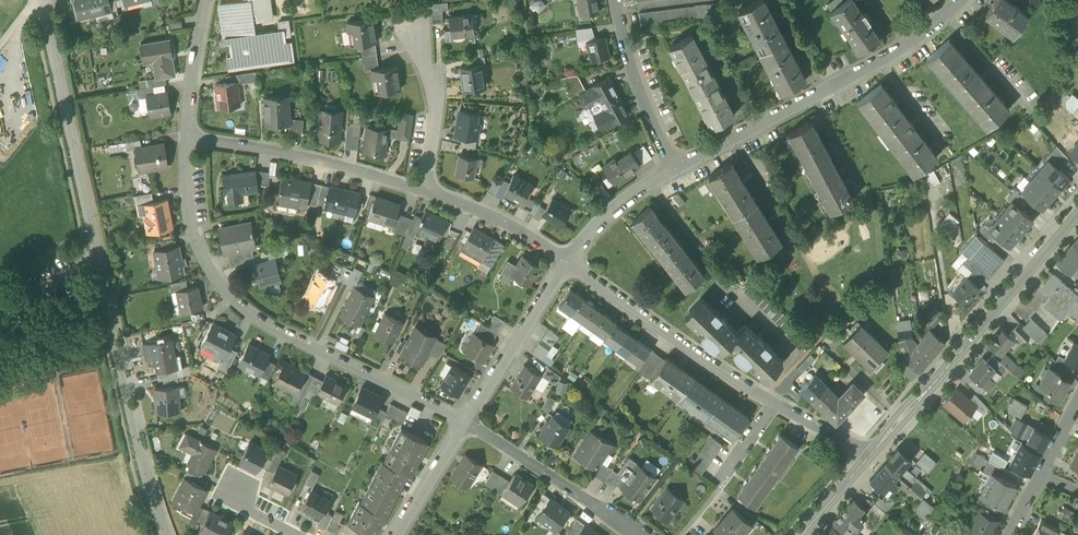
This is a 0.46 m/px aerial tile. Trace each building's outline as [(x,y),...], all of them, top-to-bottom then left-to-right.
[(79,18),(98,14),(98,11),(111,8),(109,1),(109,0),(75,0),(79,18)] [(255,34),(252,14),(251,0),(249,1),(245,1),(220,5),(225,43),(235,42),(236,47),(231,47),(233,56),(227,57),(229,69),(294,60),(291,42),(285,43),(284,36),(291,35),(289,20),(278,22),(280,31),(255,34)] [(249,1),(251,0),(252,14),(256,13),(257,21),(271,19),(269,0),(249,0),(249,1)] [(541,0),(537,0),(529,8),(533,11),(535,9),(539,13),(546,5),(541,0)] [(581,16),(598,13),(596,0),(578,0),(581,16)] [(760,51),(784,39),(764,0),(758,0),(739,10),(760,51)] [(858,52),(879,38),(868,22),(871,20),(864,11),(862,13),(853,0),(848,0),(830,12),(831,13),(833,11),(838,17),(835,19),(836,20),(837,19),(854,43),(853,44),(853,45),(856,43),(860,50),(858,52)] [(1013,35),(1028,15),(1008,0),(995,0),(985,14),(1013,35)] [(447,2),(431,3),(431,10),(442,10),(448,9),(447,2)] [(639,13),(641,25),(721,15),(720,3),(639,13)] [(431,10),(432,23),(443,23),(442,10),(431,10)] [(465,35),(465,36),(474,35),(472,15),(449,18),(451,30),(452,36),(465,35)] [(353,31),(355,45),(362,44),(376,42),(373,18),(347,22),(349,32),(353,31)] [(169,23),(170,29),(183,27),(182,21),(169,23)] [(576,29),(578,42),(595,37),(592,27),(576,29)] [(452,36),(451,30),(444,31),(446,42),(452,41),(452,36)] [(669,46),(712,126),(734,114),(692,34),(669,46)] [(595,37),(578,42),(579,46),(588,44),(587,41),(595,39),(595,37)] [(588,44),(593,61),(609,57),(604,37),(595,39),(587,41),(588,44)] [(156,77),(156,78),(166,77),(175,75),(172,58),(173,58),(170,39),(139,44),(142,63),(145,62),(153,60),(156,77)] [(805,80),(784,39),(760,51),(781,92),(805,80)] [(927,58),(949,84),(971,65),(949,40),(927,58)] [(362,44),(364,57),(378,55),(376,42),(362,44)] [(475,58),(484,56),(483,47),(474,48),(475,58)] [(380,68),(378,55),(364,57),(366,70),(371,69),(380,68)] [(468,59),(469,66),(483,64),(486,63),(484,56),(475,58),(468,59)] [(460,67),(463,90),(482,87),(480,72),(484,71),(483,64),(469,66),(460,67)] [(377,79),(379,92),(400,89),(397,65),(380,68),(371,69),(373,79),(377,79)] [(949,84),(972,110),(993,91),(971,65),(949,84)] [(323,80),(324,70),(317,69),(316,79),(323,80)] [(256,72),(241,74),(242,82),(251,81),(256,80),(256,72)] [(226,76),(227,83),(237,82),(237,83),(242,82),(241,74),(226,76)] [(564,77),(574,95),(578,93),(585,89),(577,75),(564,77)] [(146,79),(148,87),(153,86),(167,83),(166,77),(156,78),(156,77),(146,79)] [(592,104),(598,114),(621,101),(608,77),(593,86),(594,87),(586,91),(579,95),(586,107),(592,104)] [(216,85),(219,108),(240,105),(237,83),(237,82),(227,83),(216,85)] [(859,101),(914,173),(937,157),(881,84),(859,101)] [(155,94),(153,86),(148,87),(137,88),(138,97),(146,96),(146,95),(155,94)] [(1000,99),(993,91),(972,110),(987,128),(1009,109),(1000,99)] [(146,96),(149,115),(171,111),(168,92),(155,94),(146,95),(146,96)] [(1072,114),(1077,107),(1077,98),(1072,93),(1065,102),(1066,108),(1072,114)] [(263,97),(265,126),(281,126),(281,123),(290,122),(290,125),(291,125),(291,119),(290,96),(288,96),(289,98),(280,99),(280,96),(263,97)] [(589,106),(601,129),(628,114),(621,101),(598,114),(592,104),(586,107),(586,108),(589,106)] [(320,139),(340,141),(343,111),(335,110),(325,109),(320,109),(319,117),(322,117),(320,139)] [(463,138),(476,140),(480,123),(477,122),(478,114),(460,110),(455,136),(463,138)] [(402,130),(400,130),(399,138),(409,139),(412,114),(402,112),(401,119),(404,120),(402,130)] [(289,132),(302,133),(303,120),(291,119),(291,125),(290,125),(289,132)] [(788,133),(830,211),(853,199),(812,121),(788,133)] [(353,134),(359,134),(360,124),(354,123),(350,122),(349,126),(354,126),(353,134)] [(1038,129),(1033,124),(1029,127),(1034,132),(1038,129)] [(344,148),(357,150),(359,134),(353,134),(354,126),(349,126),(347,125),(344,148)] [(364,152),(385,155),(388,136),(389,128),(367,126),(364,152)] [(388,136),(399,138),(400,130),(389,128),(388,136)] [(623,138),(619,131),(613,135),(616,142),(623,138)] [(461,145),(475,149),(476,140),(463,138),(461,145)] [(127,141),(128,150),(135,148),(135,147),(142,146),(141,139),(127,141)] [(1069,151),(1077,158),(1077,141),(1069,151)] [(135,148),(138,171),(169,167),(165,143),(142,146),(135,147),(135,148)] [(600,150),(596,145),(585,151),(588,157),(600,150)] [(634,152),(642,164),(652,158),(644,145),(634,152)] [(1050,153),(1063,165),(1068,159),(1056,146),(1050,153)] [(621,158),(629,169),(632,167),(634,170),(640,166),(631,151),(621,158)] [(1049,161),(1059,170),(1063,165),(1050,153),(1045,159),(1049,162),(1049,161)] [(456,174),(473,177),(477,158),(459,155),(456,174)] [(602,167),(608,176),(611,174),(617,182),(631,172),(629,169),(621,158),(617,161),(615,158),(602,167)] [(271,161),(269,173),(269,175),(276,176),(278,162),(271,161)] [(1039,170),(1060,188),(1069,178),(1059,170),(1049,161),(1049,162),(1041,171),(1040,170),(1039,170)] [(733,216),(734,216),(756,202),(731,162),(709,176),(713,182),(714,181),(720,190),(718,191),(730,208),(728,209),(733,216)] [(1030,181),(1051,199),(1050,198),(1059,188),(1060,189),(1060,188),(1039,170),(1030,181)] [(224,174),(226,202),(238,201),(237,192),(243,192),(257,191),(256,186),(255,171),(224,174)] [(256,186),(267,187),(269,175),(269,173),(255,171),(256,186)] [(940,182),(934,171),(923,177),(929,188),(940,182)] [(609,187),(617,182),(611,174),(608,176),(603,179),(609,187)] [(512,197),(521,202),(524,195),(526,196),(532,184),(513,175),(510,182),(504,192),(512,196),(512,197)] [(297,206),(307,208),(307,204),(311,182),(282,177),(277,203),(278,203),(288,205),(289,205),(290,202),(297,203),(297,206)] [(501,184),(494,194),(501,197),(504,192),(510,182),(504,179),(501,184)] [(494,194),(501,184),(494,180),(488,190),(494,194)] [(593,188),(598,192),(603,185),(598,181),(593,188)] [(1031,182),(1023,191),(1023,192),(1031,199),(1042,209),(1051,199),(1030,181),(1031,182)] [(307,204),(317,207),(322,185),(313,183),(311,182),(307,204)] [(330,187),(322,185),(317,207),(325,208),(330,187)] [(346,213),(355,215),(360,193),(330,186),(330,187),(325,208),(346,213)] [(608,192),(604,187),(599,191),(603,196),(608,192)] [(1018,187),(1013,192),(1026,204),(1031,199),(1023,192),(1023,191),(1018,187)] [(134,195),(136,205),(143,204),(143,203),(153,201),(151,192),(134,195)] [(1021,210),(1026,204),(1013,192),(1008,199),(1011,203),(1012,202),(1021,210)] [(365,208),(372,211),(376,197),(369,195),(365,208)] [(519,206),(531,212),(536,201),(526,196),(524,195),(521,202),(519,206)] [(393,226),(394,226),(398,214),(401,206),(376,197),(372,211),(369,218),(385,223),(393,226)] [(543,214),(561,225),(571,210),(552,198),(546,208),(542,213),(543,214)] [(143,204),(149,231),(171,227),(168,209),(169,209),(167,199),(153,201),(143,203),(143,204)] [(536,201),(531,212),(534,213),(539,205),(540,203),(536,201)] [(782,242),(756,202),(734,216),(738,222),(740,221),(746,230),(744,231),(755,249),(757,248),(761,254),(759,255),(760,256),(782,242)] [(1001,216),(1020,232),(1025,227),(1026,228),(1033,220),(1021,210),(1012,202),(1011,203),(1006,209),(1007,209),(1001,216)] [(532,216),(539,220),(543,214),(542,213),(546,208),(539,205),(534,213),(532,216)] [(681,248),(675,241),(677,240),(656,213),(654,214),(649,207),(632,220),(649,242),(651,240),(656,247),(655,249),(676,275),(677,274),(683,281),(681,282),(686,288),(704,274),(688,254),(682,247),(681,248)] [(417,231),(439,241),(448,220),(426,211),(422,219),(417,231)] [(355,215),(346,213),(345,220),(354,222),(355,215)] [(938,227),(948,235),(959,221),(949,213),(938,227)] [(392,231),(406,236),(413,219),(398,214),(394,226),(393,226),(392,231)] [(415,216),(413,219),(406,236),(413,239),(417,231),(422,219),(415,216)] [(998,236),(1010,246),(1017,239),(1016,238),(1020,232),(1001,216),(996,223),(995,222),(989,228),(998,236)] [(385,223),(369,218),(367,225),(383,231),(385,223)] [(989,228),(995,222),(990,218),(985,224),(986,224),(989,228)] [(220,227),(225,252),(228,252),(252,247),(255,247),(252,233),(253,233),(252,228),(251,228),(250,221),(220,227)] [(989,228),(986,224),(980,231),(993,242),(998,236),(989,228)] [(462,246),(472,252),(482,258),(483,258),(485,254),(494,239),(473,227),(462,246)] [(413,239),(406,236),(401,246),(409,250),(413,239)] [(967,277),(973,282),(974,282),(983,270),(990,276),(1004,260),(975,236),(952,264),(967,277)] [(160,240),(162,248),(176,245),(174,237),(160,240)] [(485,254),(495,260),(504,245),(494,239),(485,254)] [(267,249),(270,259),(289,254),(285,240),(267,249)] [(308,243),(299,244),(299,254),(309,253),(308,243)] [(1077,264),(1077,249),(1072,243),(1056,262),(1065,270),(1070,274),(1075,268),(1077,264)] [(155,249),(160,277),(183,272),(182,264),(186,263),(184,257),(181,257),(178,245),(176,245),(162,248),(155,249)] [(460,249),(470,255),(472,252),(462,246),(460,249)] [(228,252),(231,267),(253,256),(252,247),(228,252)] [(481,261),(482,258),(472,252),(470,255),(481,261)] [(495,260),(485,254),(483,258),(482,258),(481,261),(491,267),(495,260)] [(513,276),(527,284),(539,265),(522,255),(516,265),(508,260),(500,273),(511,279),(513,276)] [(254,265),(260,287),(268,285),(279,282),(282,281),(275,259),(254,265)] [(336,278),(341,267),(336,264),(330,275),(336,278)] [(346,283),(347,281),(353,270),(342,265),(341,267),(336,278),(335,278),(346,283)] [(353,269),(353,270),(347,281),(355,285),(361,273),(353,269)] [(305,297),(323,305),(335,281),(317,272),(305,297)] [(403,278),(393,273),(388,282),(398,287),(403,278)] [(1042,304),(1060,319),(1064,313),(1073,301),(1077,295),(1058,278),(1053,274),(1043,286),(1042,288),(1043,290),(1050,296),(1042,304)] [(952,294),(966,305),(978,291),(975,289),(978,285),(974,282),(973,282),(967,277),(952,294)] [(169,283),(171,291),(178,290),(188,288),(186,279),(169,283)] [(282,291),(279,282),(268,285),(270,294),(282,291)] [(745,292),(749,296),(757,288),(753,284),(745,292)] [(178,290),(182,311),(201,307),(197,286),(188,288),(178,290)] [(355,287),(348,300),(367,310),(374,296),(355,287)] [(762,292),(757,288),(749,296),(754,300),(762,292)] [(571,313),(572,311),(582,298),(570,289),(561,302),(567,307),(565,309),(571,313)] [(766,296),(762,292),(754,300),(758,305),(766,296)] [(770,301),(766,296),(758,305),(762,309),(770,301)] [(582,321),(584,319),(593,306),(582,298),(572,311),(578,315),(576,317),(582,321)] [(722,351),(729,343),(738,334),(738,333),(726,322),(726,321),(722,317),(721,317),(701,298),(690,309),(691,310),(685,316),(722,351)] [(360,325),(367,310),(348,300),(341,315),(360,325)] [(775,305),(770,301),(762,309),(767,313),(775,305)] [(1073,301),(1064,313),(1077,321),(1077,304),(1073,301)] [(556,310),(567,318),(571,313),(565,309),(567,307),(561,302),(559,305),(556,310)] [(458,309),(448,303),(442,313),(452,319),(458,309)] [(779,309),(775,305),(767,313),(771,317),(779,309)] [(924,318),(930,323),(941,310),(934,305),(924,318)] [(594,329),(595,327),(605,314),(593,306),(584,319),(589,323),(588,325),(594,329)] [(783,313),(779,309),(771,317),(775,321),(783,313)] [(577,328),(582,321),(576,317),(578,315),(572,311),(571,313),(567,318),(566,320),(577,328)] [(376,332),(394,341),(403,322),(386,313),(376,332)] [(788,317),(783,313),(775,321),(780,325),(788,317)] [(605,338),(606,337),(615,324),(616,322),(605,314),(595,327),(601,331),(599,333),(605,338)] [(495,315),(488,326),(498,333),(505,321),(495,315)] [(792,321),(788,317),(780,325),(784,330),(792,321)] [(896,319),(897,330),(911,328),(910,321),(905,318),(896,319)] [(1030,335),(1041,346),(1048,335),(1030,318),(1023,327),(1030,335)] [(796,326),(792,321),(784,330),(788,334),(796,326)] [(224,356),(225,356),(229,348),(236,335),(212,323),(201,344),(202,345),(203,342),(216,349),(215,351),(224,356)] [(475,333),(481,337),(485,332),(488,326),(481,323),(475,333)] [(1012,331),(1023,342),(1030,335),(1023,327),(1019,323),(1012,331)] [(616,347),(617,345),(627,332),(615,324),(606,337),(611,341),(610,343),(616,347)] [(852,332),(843,341),(850,348),(851,348),(863,360),(863,361),(871,368),(880,359),(887,351),(860,324),(852,332)] [(415,327),(435,337),(436,335),(416,325),(415,327)] [(745,325),(738,333),(738,334),(729,343),(765,378),(771,372),(772,373),(783,361),(762,342),(763,341),(758,337),(745,325)] [(488,326),(485,332),(495,338),(498,333),(488,326)] [(801,330),(796,326),(788,334),(793,338),(801,330)] [(401,354),(422,364),(429,350),(435,338),(435,337),(415,327),(406,344),(402,354),(401,354)] [(839,336),(843,341),(852,332),(847,327),(839,336)] [(916,343),(913,340),(911,328),(897,330),(900,354),(906,359),(918,344),(916,343)] [(987,344),(1001,356),(1014,340),(1000,328),(987,344)] [(549,329),(546,334),(556,340),(559,336),(549,329)] [(805,334),(801,330),(793,338),(797,342),(805,334)] [(931,330),(918,344),(933,357),(946,343),(931,330)] [(492,344),(495,338),(485,332),(481,337),(492,344)] [(627,356),(629,354),(638,340),(627,332),(617,345),(623,349),(621,351),(627,356)] [(465,350),(483,361),(493,345),(492,344),(481,337),(475,333),(472,337),(466,347),(465,350)] [(461,344),(466,347),(472,337),(467,334),(461,344)] [(552,345),(556,340),(546,334),(542,338),(552,345)] [(154,354),(157,372),(162,371),(175,369),(174,368),(172,355),(173,355),(170,338),(144,343),(146,356),(154,354)] [(429,350),(440,356),(447,344),(435,338),(429,350)] [(549,350),(552,345),(542,338),(539,343),(549,350)] [(335,346),(346,351),(349,346),(338,340),(335,346)] [(650,349),(638,340),(629,354),(635,358),(633,360),(639,364),(650,349)] [(396,351),(402,354),(406,344),(401,341),(396,351)] [(1077,366),(1077,344),(1073,341),(1064,358),(1063,358),(1073,363),(1077,366)] [(202,345),(215,351),(216,349),(203,342),(202,345)] [(260,373),(268,359),(270,354),(248,343),(238,363),(245,367),(246,366),(260,373)] [(546,354),(549,350),(539,343),(536,348),(546,354)] [(921,372),(933,357),(918,344),(906,359),(914,366),(921,372)] [(218,367),(227,371),(237,352),(229,348),(225,356),(224,356),(218,367)] [(542,359),(546,354),(536,348),(532,352),(542,359)] [(665,359),(655,352),(650,349),(639,364),(636,368),(641,372),(650,379),(665,359)] [(542,359),(548,363),(552,358),(546,354),(542,359)] [(901,365),(909,371),(914,366),(906,359),(900,354),(901,365)] [(995,370),(1001,375),(1007,368),(1000,361),(993,355),(986,362),(995,369),(995,370)] [(1058,355),(1056,360),(1068,372),(1073,363),(1063,358),(1064,358),(1058,355)] [(665,359),(650,379),(659,385),(678,398),(694,377),(666,357),(665,359)] [(1007,368),(1015,376),(1018,373),(1003,358),(1000,361),(1007,368)] [(259,374),(268,379),(276,363),(268,359),(260,373),(259,374)] [(797,367),(802,372),(810,364),(805,359),(797,367)] [(871,368),(876,372),(885,363),(880,359),(871,368)] [(974,379),(982,385),(989,376),(995,370),(995,369),(986,362),(983,359),(969,374),(974,379)] [(1064,379),(1068,372),(1056,360),(1052,368),(1060,373),(1058,376),(1064,379)] [(274,381),(296,392),(303,378),(304,376),(306,373),(285,361),(274,381)] [(440,374),(446,377),(453,365),(447,362),(440,374)] [(441,385),(458,395),(470,376),(453,365),(446,377),(441,385)] [(510,387),(528,398),(542,376),(542,375),(524,365),(510,387)] [(542,376),(556,384),(561,376),(548,366),(542,375),(542,376)] [(1046,394),(1059,401),(1069,381),(1064,379),(1058,376),(1060,373),(1052,368),(1048,366),(1039,384),(1049,389),(1046,394)] [(162,371),(164,379),(177,376),(175,368),(174,368),(175,369),(162,371)] [(337,403),(338,403),(347,385),(339,381),(338,383),(331,379),(332,377),(326,374),(321,384),(316,392),(330,399),(331,397),(338,401),(337,403)] [(800,389),(811,400),(826,384),(820,378),(818,380),(813,375),(800,389)] [(178,385),(177,376),(164,379),(164,386),(174,385),(174,386),(178,385)] [(303,399),(304,397),(313,380),(304,376),(303,378),(305,379),(298,393),(297,395),(303,399)] [(996,381),(989,376),(982,385),(984,387),(988,390),(996,381)] [(705,418),(721,397),(694,377),(678,398),(679,399),(679,398),(687,403),(686,404),(698,413),(699,412),(706,417),(705,418)] [(296,392),(298,393),(305,379),(303,378),(296,392)] [(657,388),(659,385),(650,379),(648,382),(657,388)] [(970,384),(979,393),(984,387),(982,385),(974,379),(970,384)] [(321,384),(313,380),(304,397),(309,400),(314,391),(316,392),(321,384)] [(290,402),(299,406),(303,399),(297,395),(298,393),(296,392),(274,381),(273,384),(295,395),(290,402)] [(852,382),(839,396),(839,397),(826,411),(837,421),(848,409),(849,410),(853,405),(852,405),(864,393),(852,382)] [(839,396),(826,384),(811,400),(824,412),(826,411),(839,397),(839,396)] [(154,387),(157,412),(180,410),(179,395),(175,395),(174,386),(174,385),(164,386),(154,387)] [(373,416),(374,417),(378,408),(383,398),(364,388),(354,407),(373,416)] [(944,404),(963,421),(975,407),(976,406),(970,400),(957,389),(944,404)] [(975,407),(984,414),(988,409),(974,395),(970,400),(976,406),(975,407)] [(541,409),(548,413),(556,400),(549,396),(541,409)] [(304,397),(303,399),(299,406),(305,409),(309,400),(304,397)] [(748,416),(721,397),(705,418),(706,418),(707,417),(714,423),(713,424),(725,432),(726,431),(733,436),(732,437),(733,438),(748,416)] [(1017,418),(1019,419),(1022,421),(1028,408),(1016,402),(1009,414),(1017,418)] [(402,424),(408,413),(408,412),(391,403),(386,412),(385,415),(402,424)] [(412,406),(408,412),(408,413),(418,418),(422,411),(412,406)] [(379,427),(385,415),(386,412),(378,408),(374,417),(373,416),(370,422),(379,427)] [(835,423),(837,421),(826,411),(824,412),(835,423)] [(541,435),(556,446),(569,426),(553,416),(550,422),(548,420),(543,428),(545,429),(541,435)] [(1011,435),(1019,439),(1027,423),(1022,421),(1019,419),(1015,427),(1011,435)] [(1019,439),(1025,444),(1033,427),(1027,423),(1019,439)] [(1033,427),(1025,444),(1041,452),(1050,436),(1033,427)] [(385,461),(385,462),(406,473),(410,475),(411,474),(410,474),(427,441),(427,442),(428,441),(402,428),(402,429),(404,430),(387,462),(385,461)] [(404,430),(402,429),(385,461),(387,462),(404,430)] [(596,470),(597,470),(602,462),(608,453),(614,456),(619,448),(591,430),(574,456),(596,470)] [(180,447),(193,453),(195,450),(185,445),(190,435),(186,433),(180,447)] [(780,433),(757,466),(776,479),(799,446),(780,433)] [(204,473),(205,473),(217,448),(202,441),(203,439),(201,438),(200,440),(190,435),(185,445),(195,450),(193,453),(188,464),(191,466),(204,473)] [(691,467),(702,474),(723,445),(712,437),(691,467)] [(253,465),(259,468),(260,466),(267,452),(266,451),(249,442),(239,461),(243,463),(251,468),(253,465)] [(1030,473),(1041,453),(1021,442),(1010,463),(1030,473)] [(268,470),(268,469),(279,448),(270,444),(266,451),(267,452),(260,466),(268,470)] [(916,477),(905,467),(912,460),(898,447),(884,463),(901,478),(909,485),(914,480),(916,477)] [(286,452),(279,448),(268,469),(275,472),(278,466),(286,452)] [(936,463),(924,452),(916,462),(928,473),(936,463)] [(989,460),(1003,468),(1008,460),(993,452),(989,460)] [(1075,453),(1069,464),(1077,469),(1077,454),(1075,453)] [(451,478),(467,488),(482,464),(466,455),(451,478)] [(618,473),(623,477),(626,480),(638,463),(629,457),(618,473)] [(385,514),(406,473),(385,462),(385,461),(383,460),(383,462),(385,462),(364,502),(362,501),(362,502),(385,514),(386,514),(385,514)] [(992,472),(1003,478),(1007,471),(988,460),(983,471),(990,475),(992,472)] [(385,462),(383,462),(362,501),(364,502),(385,462)] [(593,474),(604,481),(613,469),(602,462),(597,470),(596,470),(593,474)] [(656,476),(638,463),(626,480),(623,477),(617,485),(639,500),(656,476)] [(897,483),(901,478),(884,463),(870,480),(884,492),(889,486),(892,489),(894,489),(895,489),(897,488),(898,487),(898,485),(897,484),(897,483)] [(188,471),(201,478),(204,473),(191,466),(188,471)] [(269,483),(288,493),(295,479),(286,474),(288,471),(278,466),(275,472),(269,483)] [(756,507),(776,479),(757,466),(737,494),(756,507)] [(618,473),(613,469),(604,481),(614,489),(617,485),(623,477),(618,473)] [(485,484),(492,488),(500,475),(493,471),(485,484)] [(996,504),(1003,508),(1015,484),(1003,478),(992,472),(990,475),(988,479),(990,481),(982,496),(996,504)] [(304,485),(312,489),(319,476),(311,473),(304,485)] [(504,492),(521,504),(533,486),(515,474),(510,482),(503,492),(504,492)] [(510,482),(500,475),(492,488),(502,495),(504,492),(503,492),(510,482)] [(194,511),(195,512),(198,505),(203,496),(201,494),(204,487),(185,477),(173,500),(194,511)] [(926,491),(922,496),(926,500),(932,491),(916,477),(914,480),(926,491)] [(897,484),(918,501),(922,496),(909,485),(901,478),(897,483),(897,484)] [(914,480),(909,485),(922,496),(926,491),(914,480)] [(651,509),(668,522),(684,501),(667,488),(651,509)] [(321,518),(322,518),(325,512),(331,501),(311,491),(303,508),(308,511),(307,513),(314,516),(315,514),(321,518)] [(528,515),(535,520),(537,516),(550,498),(543,493),(528,515)] [(879,497),(874,503),(885,512),(895,501),(886,493),(881,499),(879,497)] [(926,500),(922,496),(918,501),(918,502),(923,507),(919,512),(926,518),(934,507),(926,500)] [(978,503),(993,511),(996,504),(982,496),(978,503)] [(537,516),(556,530),(569,512),(550,498),(537,516)] [(859,515),(857,513),(863,507),(853,499),(831,525),(843,534),(846,534),(850,530),(852,528),(854,529),(858,530),(863,524),(862,521),(860,519),(862,516),(861,515),(860,516),(859,515)] [(385,514),(362,502),(360,501),(360,502),(362,503),(351,523),(349,522),(349,523),(373,534),(375,534),(374,534),(385,514),(385,515),(385,514)] [(362,503),(360,502),(349,522),(351,523),(362,503)] [(923,507),(918,502),(913,507),(919,512),(923,507)] [(877,522),(885,512),(874,503),(866,513),(877,522)] [(195,527),(198,521),(204,508),(198,505),(195,512),(194,511),(188,523),(195,527)] [(1059,517),(1069,520),(1073,509),(1063,506),(1059,517)] [(732,507),(723,518),(742,534),(751,524),(740,514),(732,507)] [(209,511),(204,508),(198,521),(203,524),(209,511)] [(751,524),(754,526),(758,521),(745,509),(740,514),(751,524)] [(981,534),(990,534),(997,521),(977,510),(968,528),(981,534)] [(233,523),(225,518),(224,519),(217,516),(218,515),(209,511),(203,524),(199,531),(201,528),(207,532),(214,534),(227,534),(233,523)] [(317,525),(326,530),(332,518),(333,516),(325,512),(322,518),(321,518),(317,525)] [(332,518),(326,530),(337,534),(338,534),(344,524),(332,518)] [(577,533),(584,524),(577,518),(565,534),(576,534),(577,533)] [(742,534),(723,518),(714,528),(721,534),(741,534),(742,534)] [(1035,530),(1044,534),(1068,534),(1060,531),(1060,530),(1052,526),(1052,527),(1040,520),(1035,530)] [(577,533),(576,534),(599,534),(585,524),(584,524),(577,533)] [(831,525),(822,534),(843,534),(831,525)]
